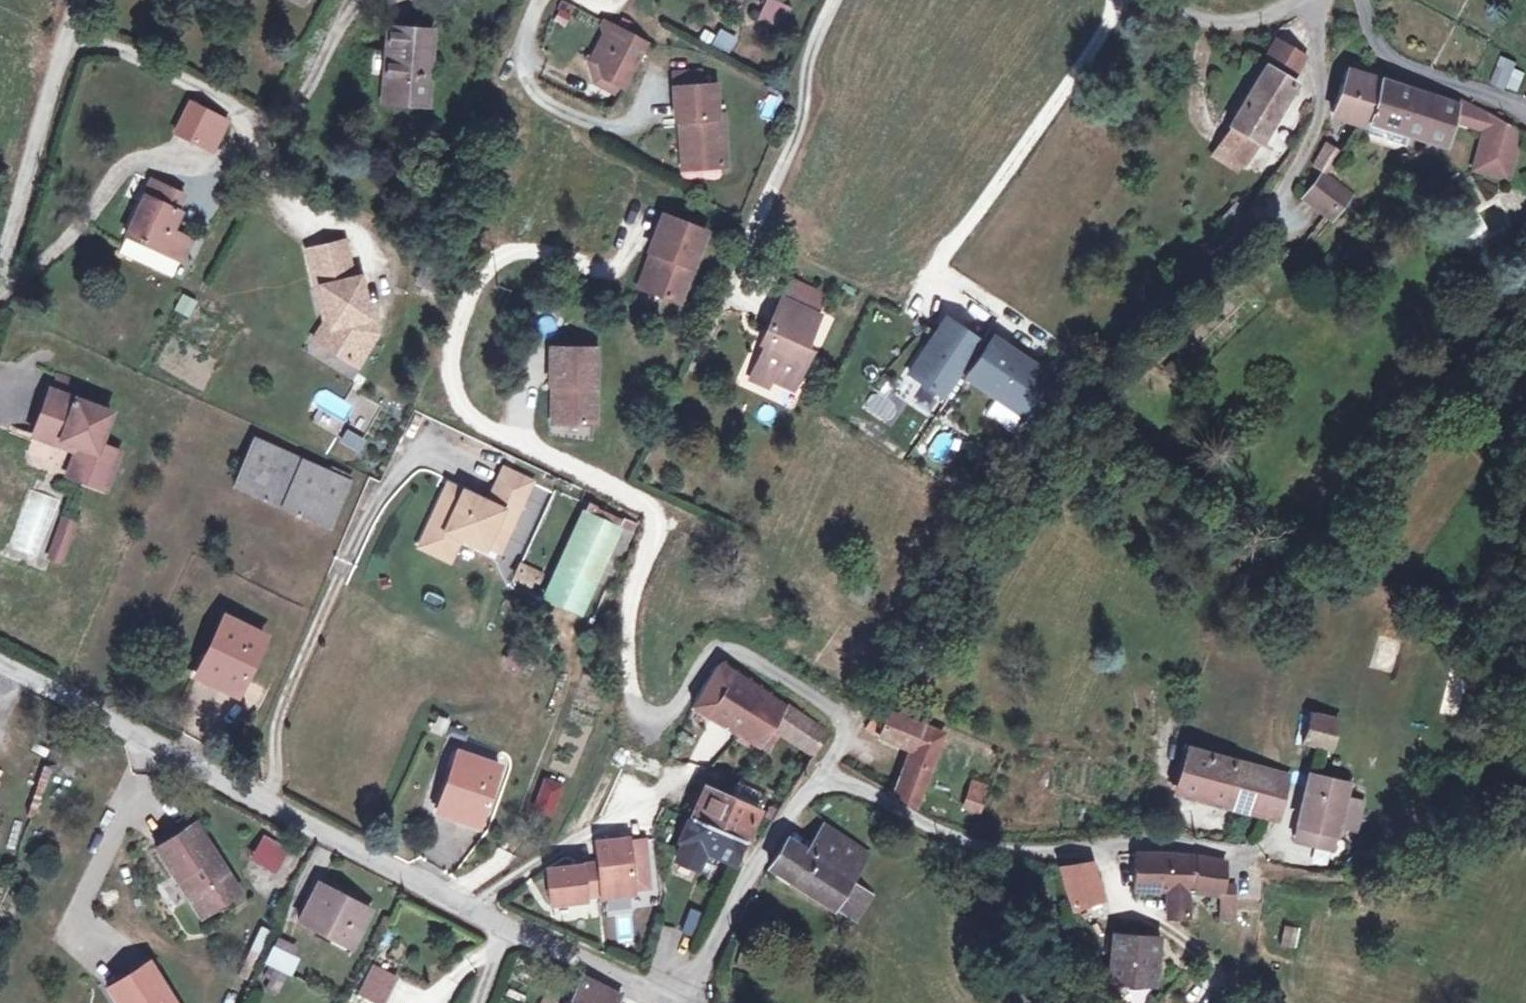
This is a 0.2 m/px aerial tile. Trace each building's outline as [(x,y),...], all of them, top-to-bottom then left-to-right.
[(790,4),(777,0),(764,0),(756,23),(781,30),(790,4)] [(645,40),(611,23),(595,56),(599,58),(604,73),(623,83),(645,40)] [(429,28),(385,25),(381,99),(422,103),(429,28)] [(731,52),(736,34),(717,29),(712,46),(731,52)] [(1261,62),(1265,64),(1229,125),(1232,127),(1255,140),(1259,142),(1294,82),(1289,79),(1303,55),(1275,38),(1261,62)] [(604,73),(599,58),(587,58),(595,83),(618,93),(623,83),(604,73)] [(1521,66),(1508,59),(1504,67),(1517,74),(1521,66)] [(1368,121),(1380,81),(1382,75),(1349,65),(1333,110),(1349,115),(1368,121)] [(1517,74),(1504,67),(1494,85),(1507,92),(1517,74)] [(698,85),(698,69),(671,70),(671,86),(698,85)] [(1455,104),(1380,81),(1368,121),(1413,135),(1442,144),(1449,122),(1455,104)] [(715,115),(712,84),(698,85),(671,86),(673,116),(683,116),(684,165),(722,164),(720,114),(715,115)] [(1490,115),(1457,98),(1456,99),(1455,104),(1449,122),(1482,134),(1488,119),(1490,115)] [(230,122),(194,103),(180,130),(217,149),(230,122)] [(684,165),(683,116),(673,116),(674,166),(684,165)] [(1521,136),(1488,119),(1482,134),(1470,170),(1506,182),(1521,136)] [(1413,135),(1368,121),(1364,135),(1409,148),(1413,135)] [(1255,140),(1232,127),(1215,155),(1238,169),(1255,140)] [(1314,169),(1324,174),(1329,177),(1342,152),(1327,145),(1314,169)] [(1354,193),(1329,177),(1324,174),(1306,200),(1339,219),(1354,193)] [(185,191),(155,177),(121,249),(151,262),(158,244),(180,255),(183,256),(193,236),(170,225),(185,191)] [(654,254),(639,290),(674,304),(703,231),(658,214),(644,250),(649,252),(654,254)] [(349,253),(346,236),(308,244),(311,261),(349,253)] [(180,255),(158,244),(151,262),(172,273),(180,255)] [(634,288),(639,290),(654,254),(649,252),(634,288)] [(352,273),(349,253),(311,261),(315,281),(320,281),(327,309),(331,324),(322,338),(350,356),(358,342),(371,338),(377,329),(374,312),(369,313),(360,272),(352,273)] [(777,302),(816,320),(824,303),(786,285),(777,302)] [(181,294),(175,309),(190,316),(196,301),(181,294)] [(816,320),(777,302),(765,328),(770,331),(752,370),(771,379),(791,388),(810,348),(804,345),(816,320)] [(331,324),(327,309),(314,334),(322,338),(331,324)] [(944,322),(907,377),(944,402),(981,347),(944,322)] [(358,360),(371,338),(358,342),(350,356),(358,360)] [(1050,378),(992,340),(965,381),(1023,419),(1050,378)] [(595,345),(549,344),(549,382),(552,382),(559,382),(558,421),(594,422),(595,345)] [(88,376),(61,366),(54,382),(81,393),(88,376)] [(771,379),(752,370),(748,379),(767,388),(771,379)] [(81,393),(54,382),(37,424),(62,436),(66,427),(99,441),(87,473),(108,481),(123,444),(105,436),(115,408),(81,393)] [(321,388),(313,401),(349,423),(358,409),(321,388)] [(875,392),(864,407),(886,423),(897,409),(875,392)] [(99,441),(66,427),(62,436),(78,443),(68,466),(87,473),(99,441)] [(338,446),(358,457),(367,441),(347,430),(338,446)] [(327,470),(254,435),(234,481),(327,524),(352,473),(331,463),(327,470)] [(505,465),(498,479),(525,492),(531,478),(505,465)] [(448,480),(425,529),(455,543),(459,534),(483,545),(485,540),(491,527),(505,534),(525,492),(498,479),(488,500),(448,480)] [(554,490),(548,505),(571,514),(578,500),(554,490)] [(618,527),(584,509),(539,592),(573,609),(590,579),(617,527),(618,527)] [(79,527),(66,521),(53,547),(65,553),(79,527)] [(485,540),(498,547),(505,534),(491,527),(485,540)] [(630,533),(617,527),(590,579),(602,585),(630,533)] [(455,543),(425,529),(418,542),(448,556),(455,543)] [(65,553),(53,547),(47,557),(60,563),(65,553)] [(537,591),(544,571),(519,562),(512,583),(537,591)] [(263,625),(222,607),(194,666),(235,686),(263,625)] [(1395,671),(1400,645),(1383,642),(1378,668),(1395,671)] [(695,710),(705,715),(731,729),(730,731),(757,747),(770,725),(816,751),(829,730),(756,685),(754,688),(730,672),(719,667),(695,710)] [(943,729),(882,709),(879,735),(884,738),(912,748),(909,758),(929,767),(943,729)] [(1340,717),(1310,712),(1304,742),(1313,744),(1334,748),(1337,733),(1340,717)] [(652,759),(617,744),(610,760),(646,775),(652,759)] [(503,766),(463,751),(442,810),(483,826),(503,766)] [(1252,790),(1280,797),(1285,773),(1192,752),(1184,794),(1248,807),(1252,790)] [(929,767),(909,758),(895,793),(916,802),(929,767)] [(1312,772),(1304,808),(1343,817),(1350,797),(1353,784),(1312,772)] [(989,791),(972,786),(966,804),(983,810),(989,791)] [(701,788),(688,820),(743,842),(743,841),(756,810),(701,788)] [(567,794),(555,789),(545,812),(557,817),(567,794)] [(1279,802),(1280,797),(1252,790),(1248,807),(1259,810),(1277,813),(1279,802)] [(1343,817),(1365,822),(1371,803),(1350,797),(1343,817)] [(1343,817),(1304,808),(1299,823),(1338,835),(1342,822),(1343,817)] [(242,886),(199,815),(158,840),(178,874),(186,868),(210,906),(242,886)] [(1365,822),(1343,817),(1342,822),(1364,828),(1365,822)] [(743,842),(688,820),(679,841),(683,843),(676,860),(695,867),(698,861),(702,851),(717,856),(734,863),(743,842)] [(1338,835),(1299,823),(1296,838),(1334,849),(1338,835)] [(868,850),(824,824),(820,830),(864,858),(868,850)] [(820,830),(806,852),(850,879),(864,858),(820,830)] [(286,844),(264,832),(254,849),(275,862),(286,844)] [(644,838),(629,840),(630,848),(645,846),(644,838)] [(629,840),(594,843),(597,865),(601,896),(600,899),(633,895),(633,890),(650,889),(645,846),(630,848),(629,840)] [(850,879),(806,852),(787,840),(769,866),(833,906),(840,893),(850,879)] [(702,851),(698,861),(713,866),(717,856),(702,851)] [(1221,859),(1140,852),(1133,852),(1132,888),(1173,891),(1172,917),(1191,918),(1193,893),(1222,895),(1222,913),(1235,914),(1239,884),(1225,883),(1227,861),(1221,859)] [(1097,899),(1087,858),(1069,862),(1059,863),(1067,908),(1097,899)] [(597,865),(546,870),(550,905),(584,901),(584,897),(601,896),(597,865)] [(210,906),(186,868),(178,874),(202,912),(210,906)] [(866,889),(850,879),(840,893),(857,903),(866,889)] [(367,906),(313,882),(295,918),(350,945),(367,906)] [(857,903),(848,915),(857,921),(874,893),(866,889),(857,903)] [(833,906),(848,915),(857,903),(840,893),(833,906)] [(696,899),(688,924),(702,928),(710,903),(696,899)] [(394,966),(410,948),(391,930),(374,948),(394,966)] [(1159,937),(1112,933),(1110,978),(1156,983),(1159,937)] [(289,948),(273,941),(264,960),(280,968),(289,948)] [(123,1002),(182,1002),(151,957),(111,985),(123,1002)] [(370,967),(357,994),(374,1002),(381,1002),(393,977),(370,967)] [(580,978),(568,1001),(554,994),(550,1002),(619,1002),(622,998),(580,978)]
